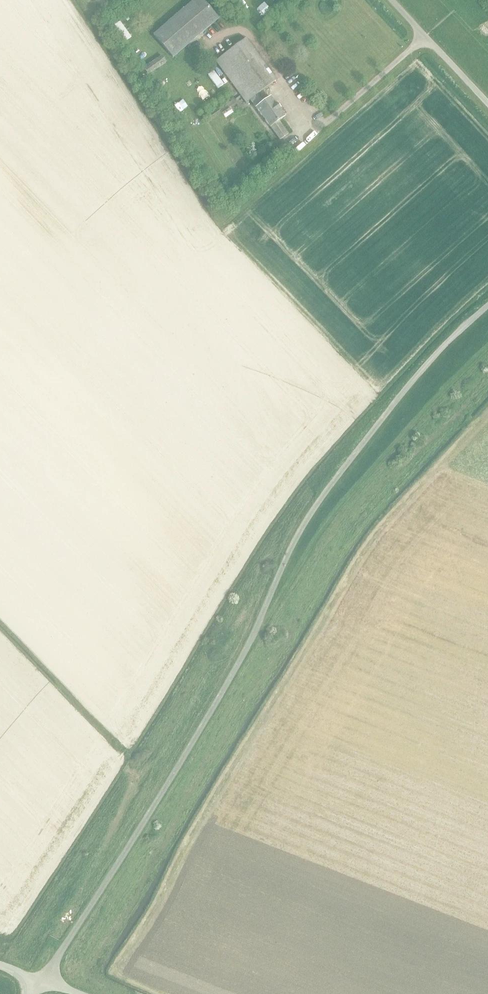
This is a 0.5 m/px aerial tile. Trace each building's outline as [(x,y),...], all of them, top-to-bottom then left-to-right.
[(173,58),(220,19),(204,0),(196,0),(154,35),(173,58)] [(141,46),(148,37),(143,33),(136,41),(141,46)] [(272,95),(261,103),(256,95),(277,79),(247,37),(216,59),(234,84),(242,94),(248,101),(252,98),(280,139),(291,132),(282,119),(287,115),(272,95)] [(144,68),(149,75),(167,62),(162,55),(144,68)]
